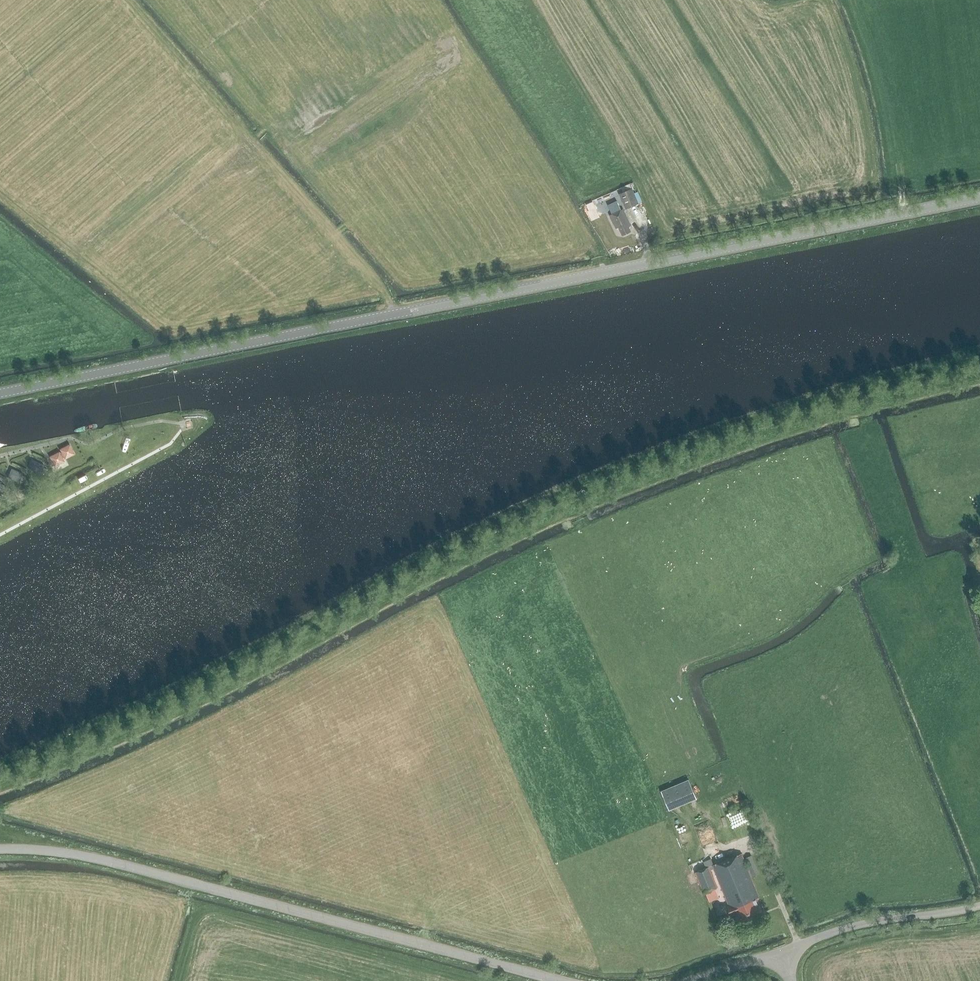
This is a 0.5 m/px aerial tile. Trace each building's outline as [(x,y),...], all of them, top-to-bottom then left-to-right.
[(639,204),(632,188),(619,194),(625,209),(639,204)] [(606,201),(611,214),(609,215),(616,229),(618,228),(622,235),(630,232),(628,227),(631,226),(623,209),(621,210),(615,197),(606,201)] [(593,215),(608,210),(607,206),(592,211),(593,215)] [(60,449),(62,453),(59,454),(59,453),(50,457),(55,466),(63,462),(62,459),(64,458),(65,458),(73,454),(69,445),(60,449)] [(28,469),(40,474),(44,465),(32,460),(28,469)] [(22,474),(11,468),(7,477),(18,483),(22,474)] [(663,790),(672,810),(699,798),(691,778),(663,790)] [(728,906),(727,906),(731,916),(734,915),(736,920),(761,911),(756,898),(758,897),(741,855),(713,866),(714,869),(728,906)] [(753,876),(759,874),(751,856),(746,858),(753,876)] [(705,893),(709,902),(719,898),(715,889),(717,888),(710,870),(714,869),(713,866),(711,859),(703,862),(706,868),(695,872),(703,894),(705,893)]
